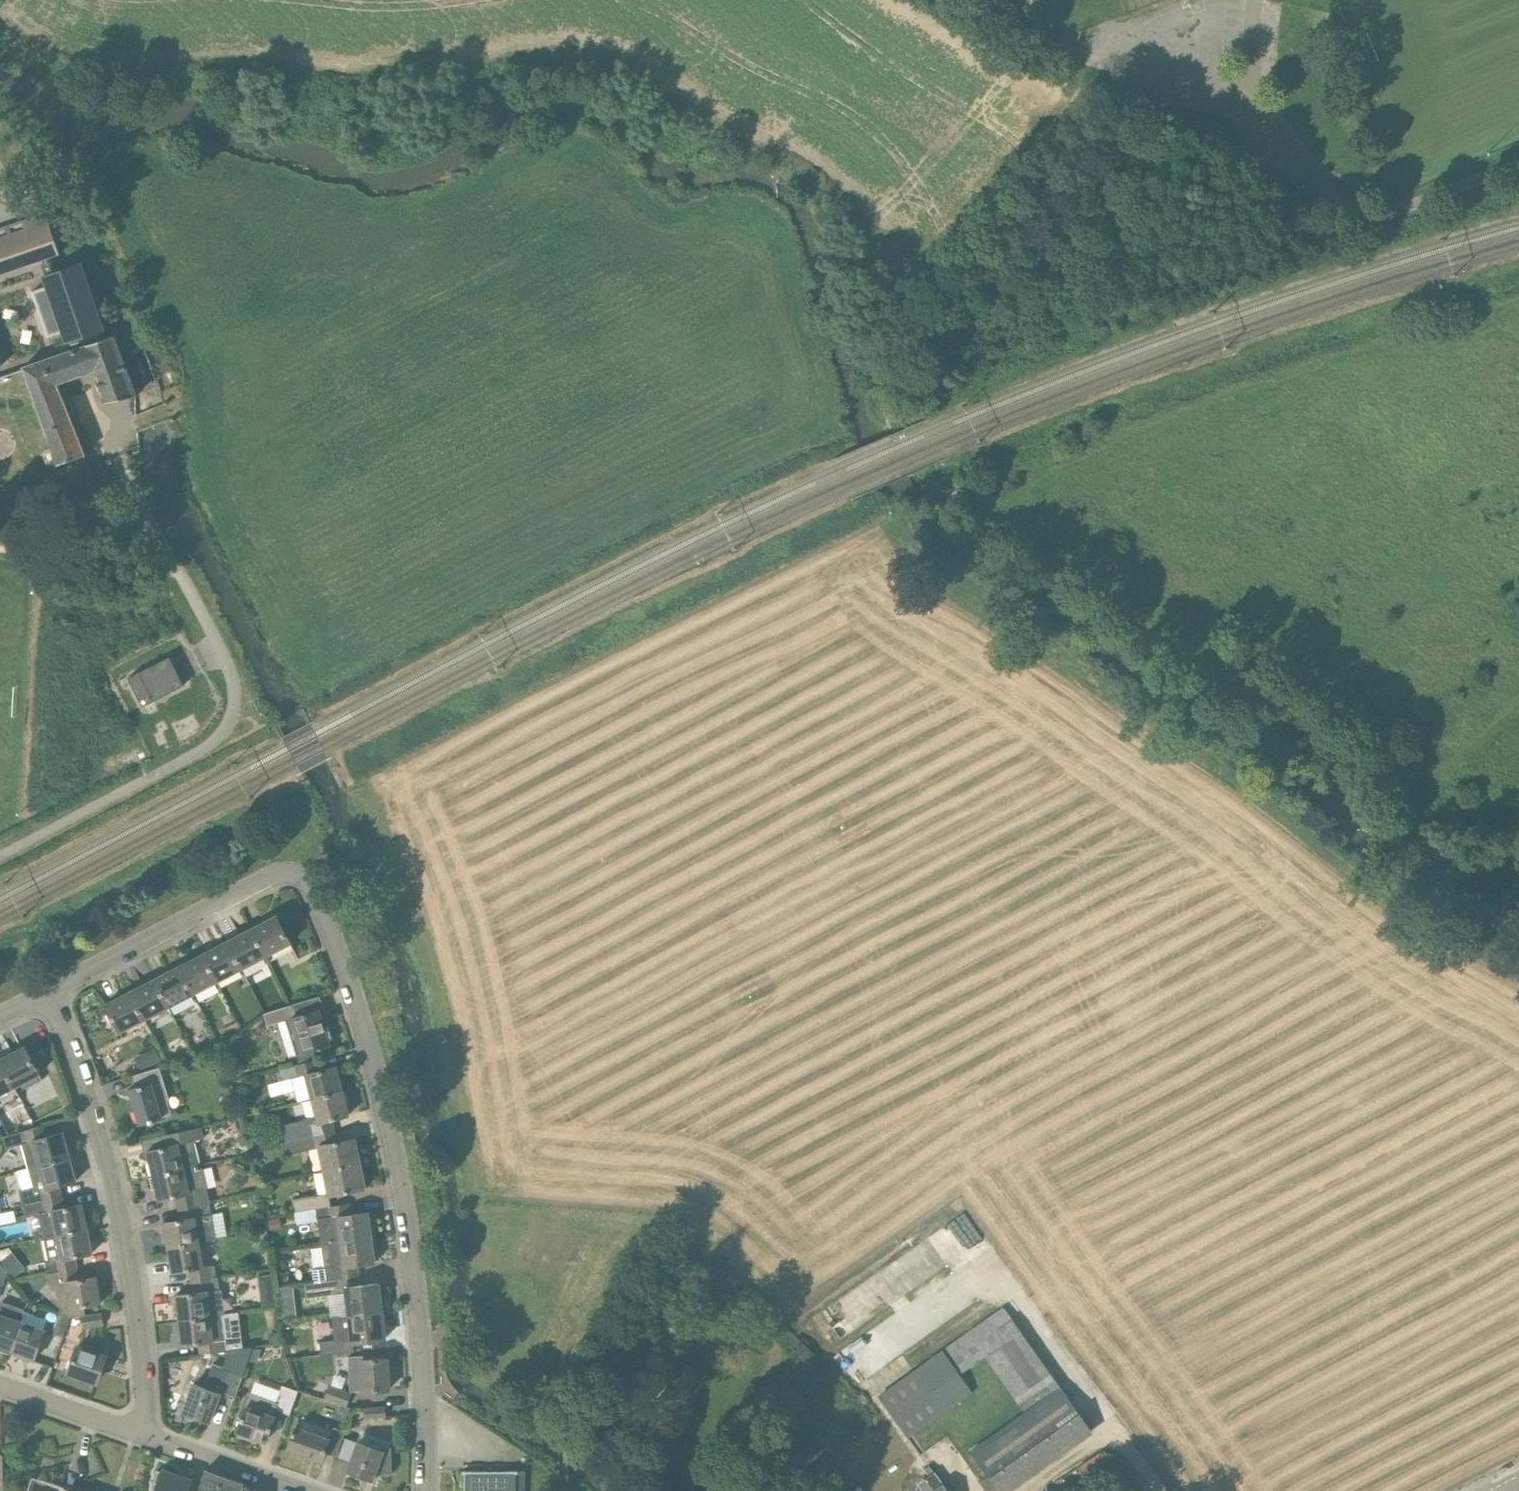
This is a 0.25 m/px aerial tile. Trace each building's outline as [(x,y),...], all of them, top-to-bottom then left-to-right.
[(33,263),(49,258),(59,254),(45,212),(0,228),(0,275),(33,263)] [(41,288),(24,294),(40,340),(57,334),(64,353),(100,340),(97,331),(102,330),(79,264),(54,273),(49,258),(33,263),(41,288)] [(114,336),(62,354),(23,368),(57,465),(85,454),(57,383),(71,377),(90,369),(103,401),(129,395),(135,394),(114,336)] [(170,656),(128,678),(143,707),(185,685),(170,656)] [(291,944),(276,915),(253,927),(271,961),(294,949),(291,943),(291,944)] [(245,975),(271,961),(253,927),(227,940),(245,975)] [(222,986),(245,975),(227,940),(205,952),(222,986)] [(198,999),(222,986),(205,952),(180,965),(198,999)] [(175,1011),(198,999),(180,965),(157,977),(175,1011)] [(149,1025),(175,1011),(157,977),(131,990),(149,1025)] [(124,1038),(149,1025),(131,990),(105,1004),(118,1033),(121,1032),(124,1038)] [(311,1012),(307,1000),(264,1014),(267,1025),(285,1019),(297,1056),(301,1055),(331,1046),(319,1009),(311,1012)] [(43,1080),(39,1074),(40,1073),(25,1045),(0,1058),(0,1059),(18,1093),(43,1080)] [(155,1046),(134,1057),(141,1071),(162,1060),(155,1046)] [(18,1093),(0,1059),(0,1103),(18,1093)] [(320,1072),(317,1060),(297,1065),(300,1077),(305,1076),(312,1101),(345,1093),(338,1067),(320,1072)] [(153,1121),(153,1120),(163,1117),(172,1114),(161,1080),(164,1080),(160,1067),(135,1075),(138,1087),(129,1089),(140,1124),(149,1121),(150,1122),(153,1121)] [(283,1145),(336,1133),(333,1119),(351,1115),(345,1093),(312,1101),(316,1118),(283,1124),(286,1142),(282,1142),(283,1145)] [(47,1137),(44,1125),(24,1130),(26,1142),(32,1140),(38,1163),(71,1155),(64,1133),(47,1137)] [(153,1173),(185,1165),(198,1164),(192,1141),(204,1139),(202,1127),(154,1137),(156,1149),(147,1151),(153,1173)] [(338,1141),(336,1133),(283,1145),(285,1155),(318,1148),(323,1172),(360,1164),(358,1152),(355,1152),(352,1138),(338,1141)] [(22,1203),(63,1195),(60,1185),(78,1181),(71,1155),(38,1163),(38,1165),(30,1168),(35,1186),(19,1190),(22,1203)] [(210,1202),(201,1163),(198,1164),(185,1165),(153,1173),(159,1200),(177,1196),(179,1208),(210,1202)] [(323,1172),(327,1193),(328,1195),(329,1195),(363,1189),(360,1175),(362,1175),(360,1164),(323,1172)] [(331,1207),(329,1195),(328,1195),(327,1193),(294,1199),(296,1212),(316,1209),(316,1210),(350,1204),(350,1203),(331,1207)] [(65,1207),(63,1195),(22,1203),(25,1217),(40,1214),(45,1237),(56,1235),(88,1229),(83,1203),(65,1207)] [(210,1203),(210,1202),(179,1208),(181,1219),(164,1223),(168,1249),(200,1243),(200,1241),(216,1239),(210,1203)] [(351,1215),(350,1204),(316,1210),(321,1244),(373,1237),(369,1213),(351,1215)] [(57,1271),(77,1267),(75,1256),(93,1253),(88,1229),(56,1235),(61,1259),(55,1260),(57,1271)] [(312,1268),(314,1282),(343,1278),(359,1277),(358,1265),(376,1262),(373,1237),(321,1244),(324,1267),(312,1268)] [(204,1266),(200,1243),(168,1249),(172,1272),(190,1269),(192,1280),(212,1277),(210,1265),(204,1266)] [(24,1269),(12,1252),(1,1260),(14,1277),(24,1269)] [(9,1272),(0,1260),(0,1282),(4,1284),(9,1272)] [(79,1279),(77,1267),(57,1271),(57,1273),(49,1274),(63,1287),(52,1299),(63,1309),(61,1313),(66,1314),(70,1314),(89,1313),(88,1304),(101,1302),(97,1276),(79,1279)] [(273,1273),(258,1275),(263,1306),(277,1304),(273,1273)] [(220,1289),(218,1277),(212,1277),(192,1280),(194,1293),(176,1295),(179,1321),(223,1315),(223,1314),(225,1314),(222,1289),(220,1289)] [(307,1297),(345,1293),(344,1287),(343,1278),(314,1282),(305,1283),(307,1297)] [(333,1318),(382,1312),(378,1283),(344,1287),(345,1293),(347,1315),(332,1317),(333,1318)] [(23,1309),(3,1302),(0,1309),(0,1348),(11,1352),(23,1309)] [(1004,1307),(912,1371),(916,1377),(882,1402),(908,1437),(943,1414),(974,1392),(961,1374),(985,1357),(1024,1412),(970,1451),(988,1476),(981,1483),(986,1490),(1010,1490),(1093,1432),(1004,1307)] [(25,1309),(23,1309),(11,1352),(34,1360),(47,1324),(23,1316),(25,1309)] [(66,1314),(61,1313),(58,1311),(50,1334),(61,1338),(70,1314),(66,1314)] [(321,1355),(347,1353),(347,1349),(356,1349),(356,1342),(385,1339),(382,1312),(333,1318),(335,1340),(320,1341),(321,1355)] [(83,1327),(104,1325),(102,1313),(81,1315),(83,1327)] [(227,1351),(223,1315),(179,1321),(182,1345),(200,1343),(201,1355),(227,1351)] [(97,1382),(105,1356),(78,1346),(69,1372),(97,1382)] [(351,1391),(361,1390),(390,1390),(388,1359),(354,1361),(354,1376),(350,1376),(351,1391)] [(234,1400),(243,1376),(227,1371),(223,1383),(210,1378),(206,1389),(193,1384),(183,1412),(210,1421),(220,1394),(234,1400)] [(290,1415),(298,1391),(282,1385),(276,1402),(251,1393),(247,1405),(246,1405),(237,1431),(266,1441),(275,1415),(273,1415),(275,1409),(290,1415)] [(347,1407),(352,1393),(330,1385),(325,1399),(347,1407)] [(365,1419),(386,1417),(386,1406),(364,1408),(365,1419)] [(330,1438),(297,1426),(288,1449),(322,1461),(325,1452),(336,1457),(345,1431),(334,1427),(330,1438)] [(384,1451),(357,1442),(348,1469),(374,1479),(376,1474),(392,1473),(392,1447),(390,1447),(391,1451),(384,1451)] [(929,1466),(925,1469),(929,1475),(918,1484),(921,1489),(917,1490),(949,1490),(935,1472),(934,1472),(929,1466)] [(163,1470),(162,1472),(159,1471),(155,1482),(159,1484),(156,1490),(187,1490),(191,1479),(163,1470)] [(242,1483),(205,1470),(198,1490),(239,1490),(242,1483)] [(465,1490),(525,1490),(526,1471),(499,1471),(463,1471),(463,1473),(465,1473),(465,1490)] [(57,1486),(33,1477),(28,1490),(73,1490),(57,1486)] [(265,1490),(242,1483),(239,1490),(265,1490)]
